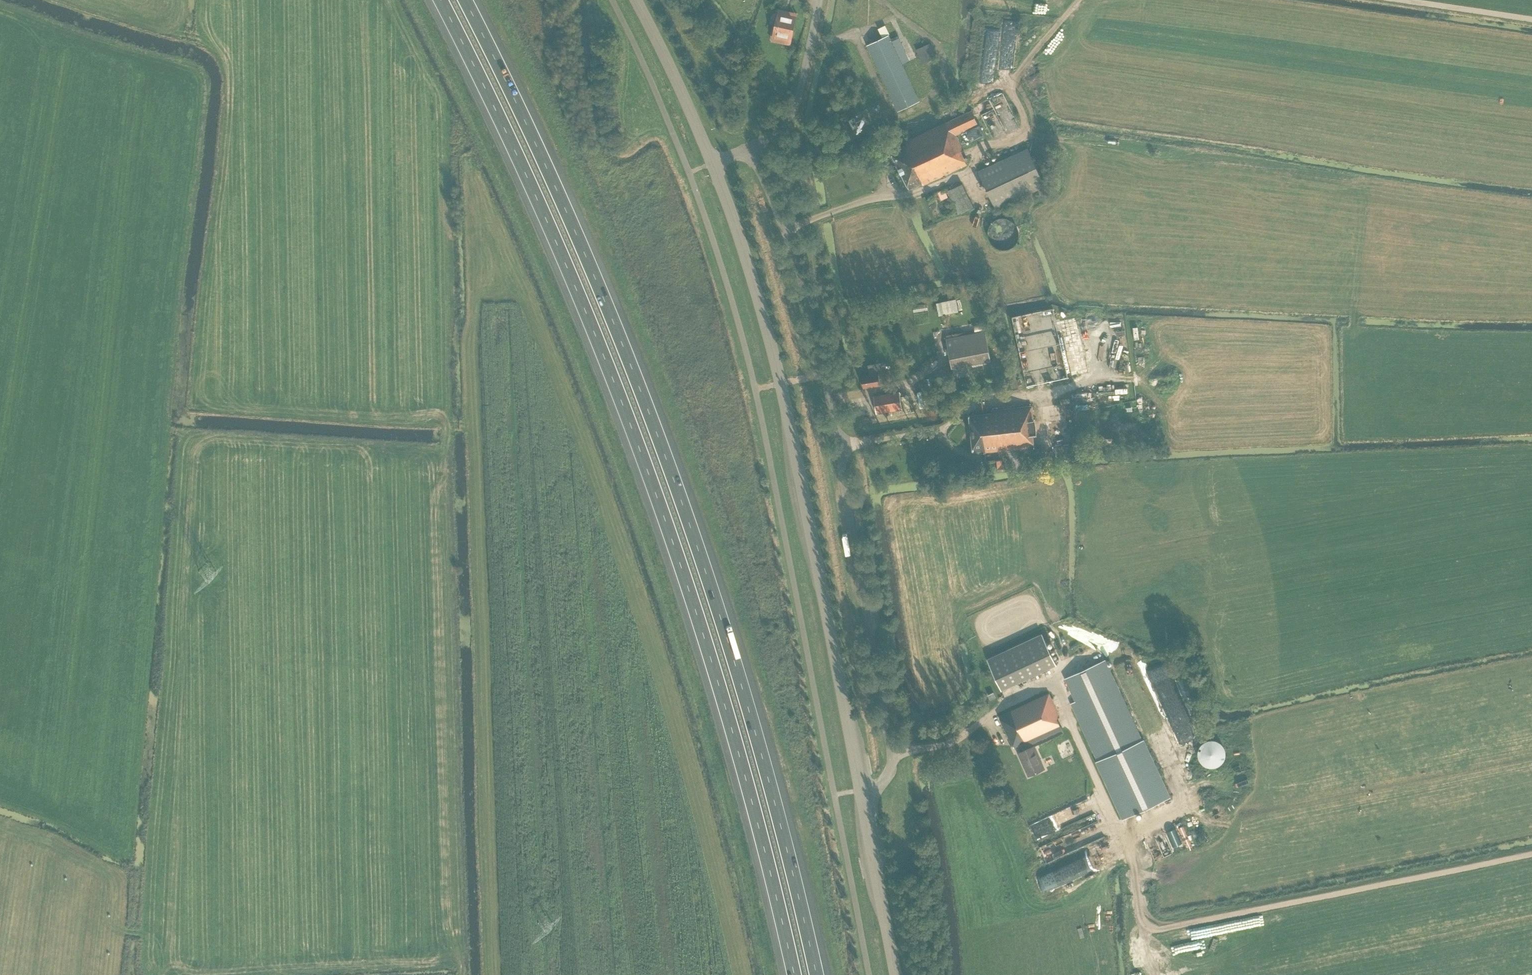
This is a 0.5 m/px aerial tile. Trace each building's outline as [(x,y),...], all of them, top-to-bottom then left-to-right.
[(780,12),(778,20),(777,27),(775,27),(773,36),(790,40),(796,15),(780,12)] [(898,111),(920,100),(889,34),(873,42),(872,41),(870,42),(871,43),(867,45),(898,111)] [(932,45),(929,43),(916,49),(923,64),(937,57),(932,45)] [(998,137),(1021,126),(1004,89),(990,95),(998,112),(989,117),(998,137)] [(972,110),(949,121),(956,134),(978,124),(972,110)] [(854,117),(849,120),(853,129),(859,126),(854,117)] [(905,141),(907,145),(925,184),(967,164),(961,151),(963,150),(956,134),(949,121),(905,141)] [(925,184),(907,145),(891,152),(909,189),(922,183),(923,185),(925,184)] [(978,171),(982,179),(996,209),(1045,186),(1027,148),(978,171)] [(958,213),(973,206),(962,183),(948,191),(958,213)] [(1021,235),(1021,232),(1021,229),(1021,227),(1020,224),(1018,222),(1017,219),(1014,218),(1012,216),(1009,215),(1007,215),(1004,215),(1001,215),(999,216),(996,218),(994,219),(992,222),(991,224),(990,227),(990,229),(990,232),(990,235),(991,237),(992,240),(994,242),(996,244),(999,245),(1001,246),(1004,246),(1007,246),(1010,246),(1012,245),(1014,244),(1017,242),(1018,240),(1020,237),(1021,235)] [(938,315),(959,310),(956,298),(936,302),(938,315)] [(1013,314),(1027,385),(1068,377),(1054,306),(1013,314)] [(985,331),(946,338),(952,368),(968,365),(991,360),(985,331)] [(863,387),(880,384),(879,373),(877,374),(876,364),(869,365),(870,375),(862,376),(863,381),(862,382),(862,384),(863,386),(863,387)] [(970,374),(968,365),(952,368),(954,377),(970,374)] [(903,409),(900,391),(874,395),(877,413),(903,409)] [(992,410),(992,412),(996,450),(1034,446),(1033,436),(1035,436),(1032,405),(992,410)] [(973,451),(984,450),(984,452),(996,450),(992,412),(969,415),(973,451)] [(1055,445),(1057,460),(1081,456),(1079,442),(1055,445)] [(997,460),(997,468),(1005,468),(1005,463),(1002,463),(1002,460),(997,460)] [(1087,646),(1082,631),(1073,634),(1077,649),(1087,646)] [(1057,665),(1042,633),(987,658),(1001,690),(1057,665)] [(1144,738),(1142,739),(1105,660),(1061,680),(1097,760),(1096,760),(1122,818),(1171,796),(1144,738)] [(1147,664),(1156,700),(1170,696),(1161,661),(1147,664)] [(1061,729),(1056,717),(1059,716),(1049,693),(999,716),(1014,747),(1018,745),(1020,748),(1030,743),(1031,746),(1034,745),(1063,731),(1061,729)] [(1197,754),(1198,758),(1200,762),(1203,765),(1207,767),(1212,768),(1216,767),(1220,765),(1223,762),(1225,758),(1225,753),(1225,749),(1223,745),(1219,742),(1215,740),(1211,740),(1207,740),(1203,742),(1200,746),(1198,750),(1197,754)] [(1030,743),(1020,748),(1021,751),(1019,752),(1029,775),(1044,768),(1034,745),(1031,746),(1030,743)] [(1073,804),(1049,817),(1051,821),(1050,821),(1054,829),(1079,816),(1073,804)] [(1188,846),(1198,844),(1191,820),(1181,823),(1188,846)]
